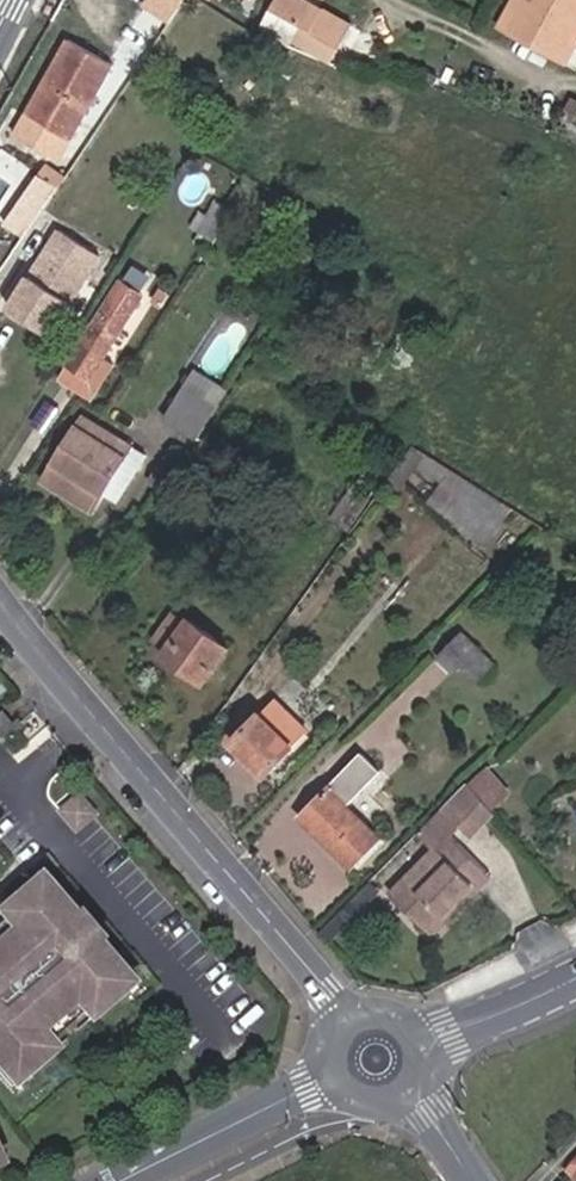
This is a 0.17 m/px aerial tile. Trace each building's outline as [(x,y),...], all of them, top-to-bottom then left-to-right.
[(274,9),(302,24),(312,30),(311,32),(340,48),(354,23),(313,0),(279,0),(274,9)] [(575,25),(575,0),(526,0),(511,26),(560,54),(575,25)] [(71,140),(114,65),(69,39),(26,114),(71,140)] [(43,341),(96,257),(60,235),(7,318),(43,341)] [(145,291),(161,266),(140,253),(124,277),(145,291)] [(67,362),(69,364),(90,376),(91,377),(143,296),(119,280),(67,362)] [(90,376),(69,364),(60,378),(80,391),(90,376)] [(214,408),(186,389),(168,417),(196,435),(214,408)] [(84,415),(45,480),(92,510),(118,469),(133,478),(148,455),(84,415)] [(414,445),(387,481),(399,490),(415,468),(443,485),(430,502),(486,543),(506,517),(446,479),(453,469),(414,445)] [(346,527),(367,498),(353,488),(332,516),(346,527)] [(164,653),(205,683),(230,648),(189,618),(186,623),(172,613),(154,639),(167,649),(164,653)] [(494,663),(464,633),(440,657),(454,672),(463,664),(478,679),(494,663)] [(264,777),(310,730),(277,698),(231,745),(264,777)] [(351,867),(381,837),(346,803),(377,771),(361,755),(301,818),(351,867)] [(496,814),(470,783),(444,809),(424,829),(441,846),(396,889),(429,925),(482,872),(459,848),(449,838),(458,828),(469,839),(496,814)] [(88,813),(73,794),(55,810),(70,828),(88,813)] [(459,848),(469,839),(458,828),(449,838),(459,848)] [(84,914),(75,922),(49,891),(54,887),(41,872),(0,906),(16,925),(0,938),(0,1052),(15,1069),(11,1073),(23,1088),(64,1054),(49,1036),(85,1006),(100,1023),(141,989),(127,974),(123,977),(97,947),(106,939),(84,914)] [(482,872),(429,925),(435,931),(489,879),(482,872)] [(54,887),(49,891),(75,922),(84,914),(58,884),(54,887)] [(132,970),(106,939),(97,947),(123,977),(127,974),(132,970)] [(0,1052),(0,1070),(6,1077),(11,1073),(15,1069),(0,1052)]
